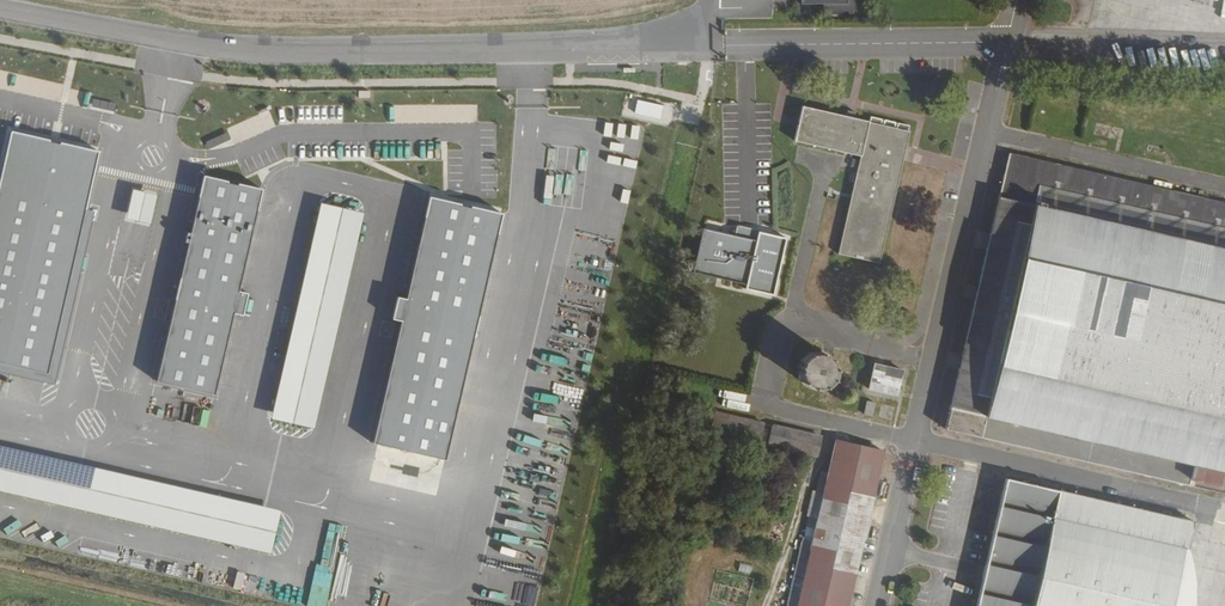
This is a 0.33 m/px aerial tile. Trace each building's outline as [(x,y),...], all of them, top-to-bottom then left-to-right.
[(822,2),(822,11),(845,11),(854,11),(855,0),(845,0),(845,3),(822,2)] [(643,101),(640,113),(658,118),(662,106),(643,101)] [(802,103),(794,137),(861,153),(839,250),(880,261),(911,128),(802,103)] [(117,118),(119,110),(92,104),(90,112),(117,118)] [(10,132),(0,176),(0,364),(49,375),(86,210),(99,152),(10,132)] [(233,145),(229,136),(209,145),(213,154),(233,145)] [(945,427),(1224,492),(1224,488),(1224,201),(1011,151),(977,296),(945,427)] [(241,293),(263,191),(205,177),(157,379),(218,394),(236,314),(244,316),(249,294),(241,293)] [(156,195),(133,190),(127,219),(150,224),(156,195)] [(503,216),(432,199),(409,299),(399,297),(394,318),(404,320),(376,441),(447,458),(503,216)] [(365,214),(321,203),(271,416),(315,427),(365,214)] [(0,364),(0,372),(55,384),(94,212),(86,210),(49,375),(0,364)] [(737,228),(735,236),(704,229),(695,272),(748,283),(747,288),(774,294),(786,238),(737,228)] [(874,361),(869,387),(897,393),(902,368),(874,361)] [(570,363),(569,379),(586,381),(588,365),(570,363)] [(866,398),(863,411),(872,413),(875,400),(866,398)] [(714,409),(709,428),(758,440),(764,421),(714,409)] [(772,422),(767,441),(816,453),(821,434),(772,422)] [(795,605),(847,605),(884,449),(836,437),(798,595),(795,605)] [(283,510),(0,446),(0,491),(273,552),(283,510)] [(1196,592),(1194,576),(1192,562),(1189,550),(1196,520),(1007,476),(984,573),(977,605),(1196,605),(1196,592)] [(333,572),(316,568),(307,605),(325,605),(333,572)]
